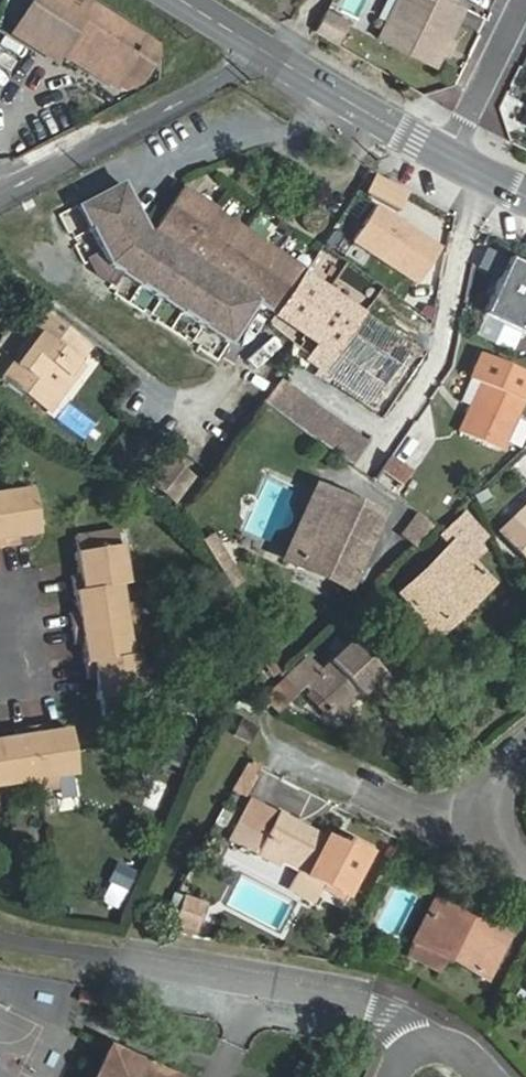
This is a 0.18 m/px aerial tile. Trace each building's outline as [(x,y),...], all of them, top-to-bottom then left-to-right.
[(61,54),(117,88),(129,71),(142,81),(157,57),(157,45),(85,0),(34,0),(13,34),(56,62),(61,54)] [(367,0),(348,0),(345,8),(361,15),(367,0)] [(457,7),(444,0),(390,0),(378,20),(383,22),(375,37),(425,65),(457,7)] [(315,34),(340,46),(352,21),(328,9),(315,34)] [(366,193),(400,211),(410,193),(376,175),(366,193)] [(266,307),(152,232),(121,177),(72,204),(107,267),(236,352),(266,307)] [(304,274),(306,271),(181,189),(152,232),(266,307),(276,313),(304,274)] [(354,240),(419,283),(442,248),(377,205),(354,240)] [(508,258),(481,316),(525,337),(525,266),(508,258)] [(417,358),(420,354),(304,274),(276,313),(275,314),(319,344),(310,360),(318,365),(314,373),(329,382),(333,378),(372,402),(407,352),(417,358)] [(68,376),(91,345),(47,313),(36,328),(42,332),(17,367),(14,364),(3,379),(48,413),(72,380),(68,376)] [(525,392),(525,374),(481,354),(471,376),(483,381),(460,433),(500,450),(525,392)] [(364,446),(277,384),(264,401),(351,464),(364,446)] [(390,457),(379,478),(403,491),(414,470),(390,457)] [(155,485),(175,501),(192,479),(172,463),(155,485)] [(0,493),(0,524),(4,548),(20,545),(19,538),(38,535),(31,488),(0,493)] [(346,587),(378,518),(331,496),(299,566),(346,587)] [(498,534),(525,564),(525,508),(498,534)] [(439,529),(418,513),(401,536),(418,549),(439,529)] [(453,545),(470,563),(483,550),(478,544),(485,537),(465,514),(442,535),(452,546),(453,545)] [(122,546),(119,546),(116,530),(76,536),(78,552),(75,553),(78,572),(70,573),(73,592),(121,585),(128,583),(122,546)] [(218,534),(204,542),(231,587),(245,579),(218,534)] [(478,595),(490,584),(470,563),(453,545),(452,546),(401,595),(416,612),(409,619),(430,641),(450,622),(442,614),(470,587),(478,595)] [(76,611),(68,612),(71,629),(137,618),(135,602),(124,604),(121,585),(73,592),(76,611)] [(140,634),(137,618),(71,629),(73,645),(81,644),(84,664),(131,657),(128,636),(140,634)] [(339,720),(390,671),(357,636),(322,670),(308,655),(284,679),(298,694),(306,686),(339,720)] [(140,694),(145,693),(139,655),(131,657),(84,664),(87,681),(94,680),(97,700),(101,699),(103,715),(143,710),(140,694)] [(241,719),(234,735),(250,743),(258,727),(241,719)] [(68,728),(49,731),(48,723),(32,726),(42,789),(58,787),(56,779),(76,776),(68,728)] [(42,789),(32,726),(16,728),(17,736),(0,738),(0,756),(5,787),(25,784),(26,791),(42,789)] [(349,838),(344,848),(278,813),(263,842),(237,828),(230,840),(343,900),(371,849),(349,838)] [(109,882),(130,892),(139,873),(118,863),(109,882)] [(204,904),(184,898),(177,924),(196,930),(204,904)] [(470,917),(468,922),(434,905),(415,940),(487,977),(495,961),(482,955),(495,930),(470,917)] [(112,994),(105,993),(84,989),(82,999),(110,1004),(112,994)] [(110,1051),(98,1076),(165,1076),(110,1051)]
